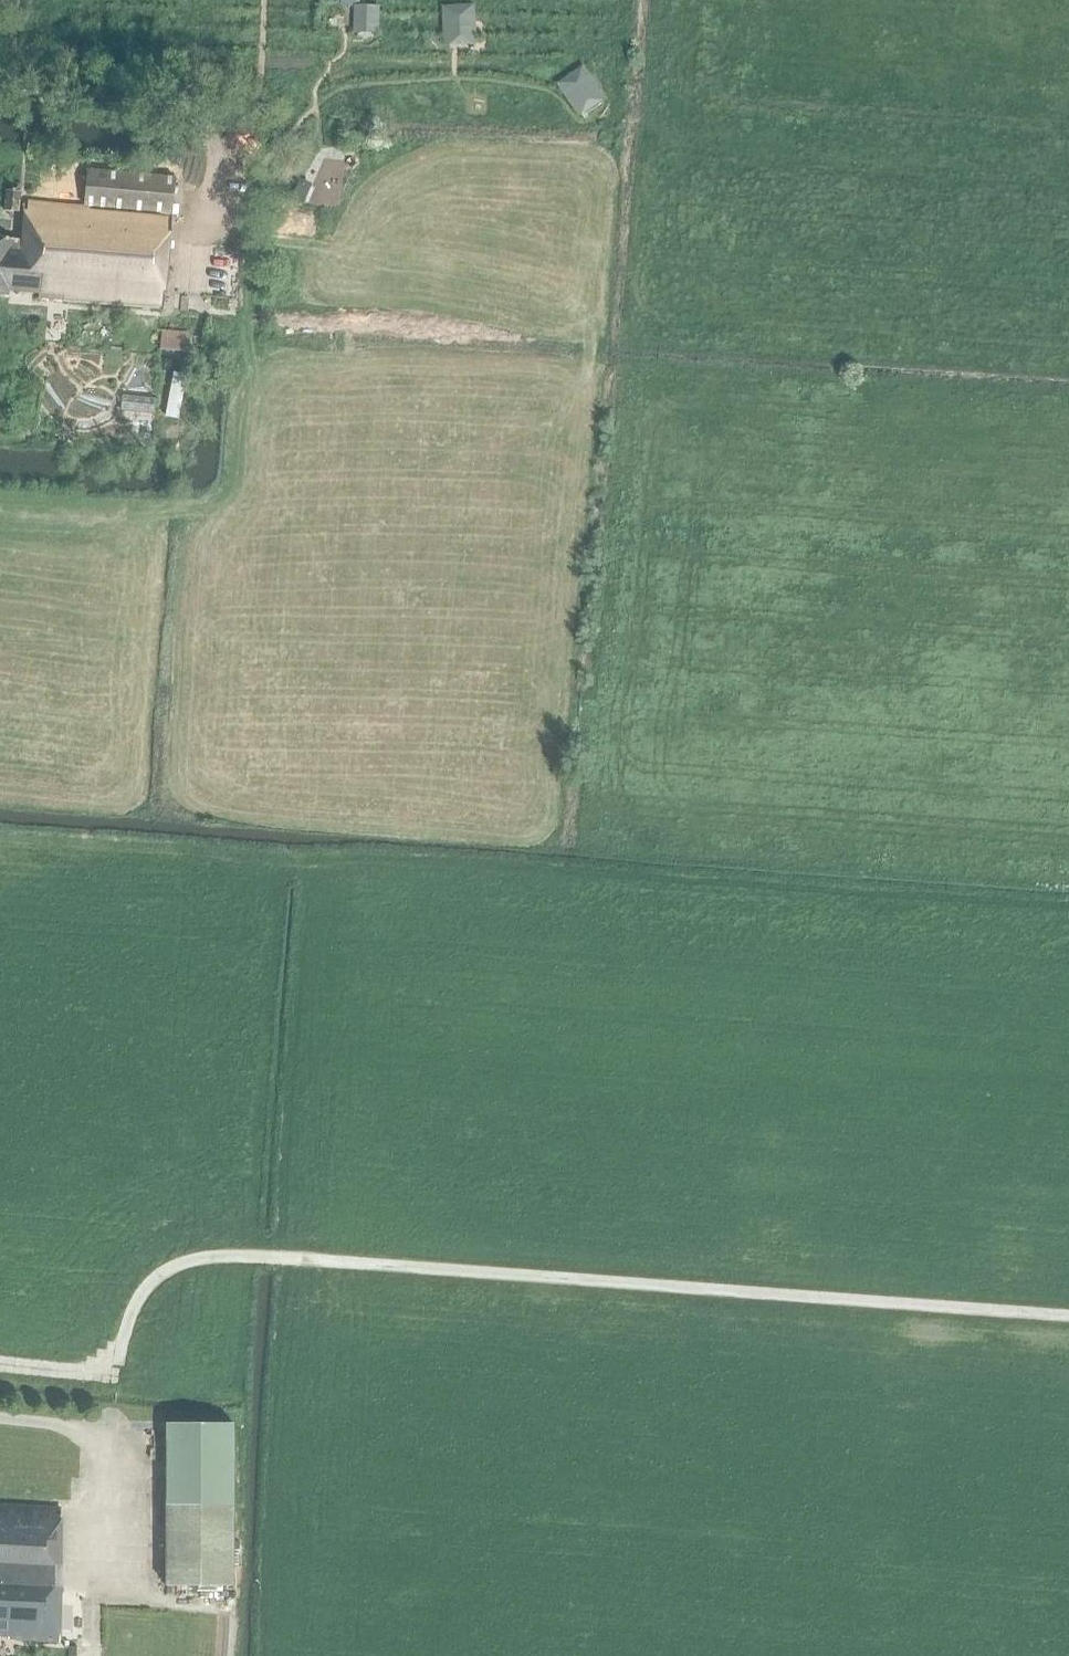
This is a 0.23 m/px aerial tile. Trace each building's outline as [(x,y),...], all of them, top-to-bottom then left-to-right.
[(9,10),(11,0),(0,0),(0,9),(9,10)] [(87,171),(84,209),(22,204),(18,241),(0,240),(0,298),(8,298),(9,291),(38,294),(38,299),(161,310),(173,179),(87,171)] [(21,192),(6,191),(4,210),(19,211),(21,192)] [(188,333),(161,331),(159,350),(187,353),(188,333)] [(236,1426),(170,1423),(164,1585),(230,1587),(236,1426)] [(0,1504),(0,1639),(57,1641),(62,1507),(0,1504)]
